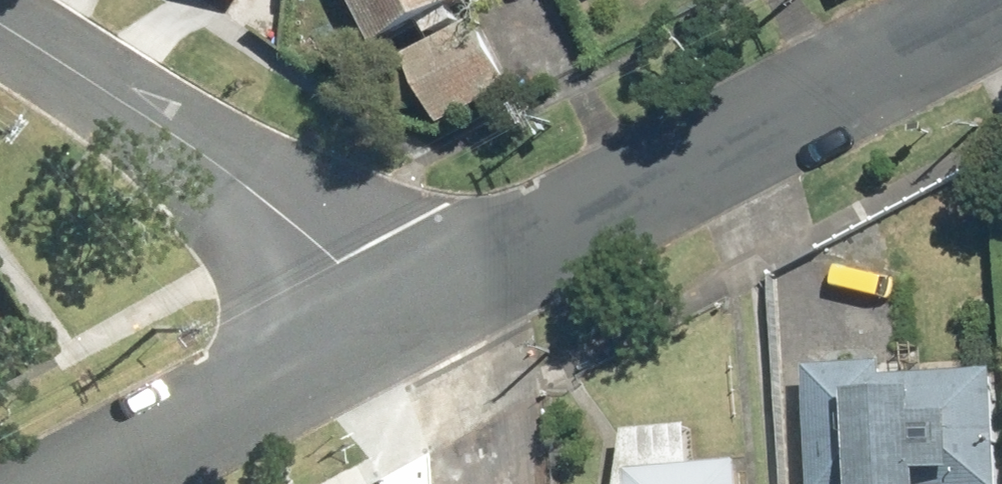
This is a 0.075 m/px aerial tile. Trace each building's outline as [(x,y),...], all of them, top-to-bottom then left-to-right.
[(379,45),(473,0),(357,0),(379,45)] [(481,18),(410,55),(443,120),(515,83),(481,18)] [(1000,368),(890,373),(889,358),(812,362),(818,483),(1001,483),(1001,401),(1000,368)] [(747,458),(635,468),(636,483),(749,483),(747,458)]
